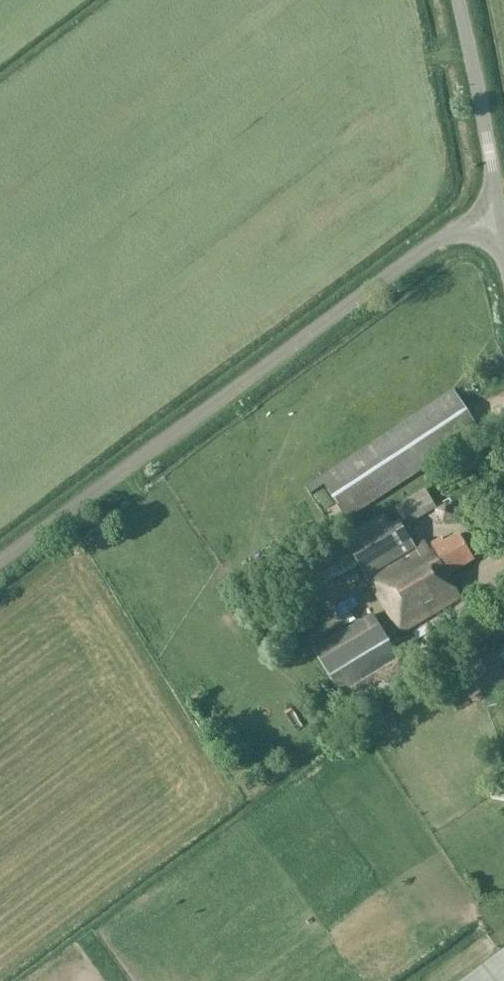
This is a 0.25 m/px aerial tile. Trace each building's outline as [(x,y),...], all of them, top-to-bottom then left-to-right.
[(454,391),(306,487),(311,495),(324,487),(348,523),(483,435),(454,391)] [(392,527),(385,515),(344,539),(401,634),(461,598),(449,577),(476,561),(461,535),(446,543),(443,538),(419,552),(404,527),(437,507),(427,490),(396,508),(403,520),(392,527)] [(401,659),(375,616),(314,653),(340,695),(401,659)] [(464,980),(503,980),(503,951),(464,980)]
